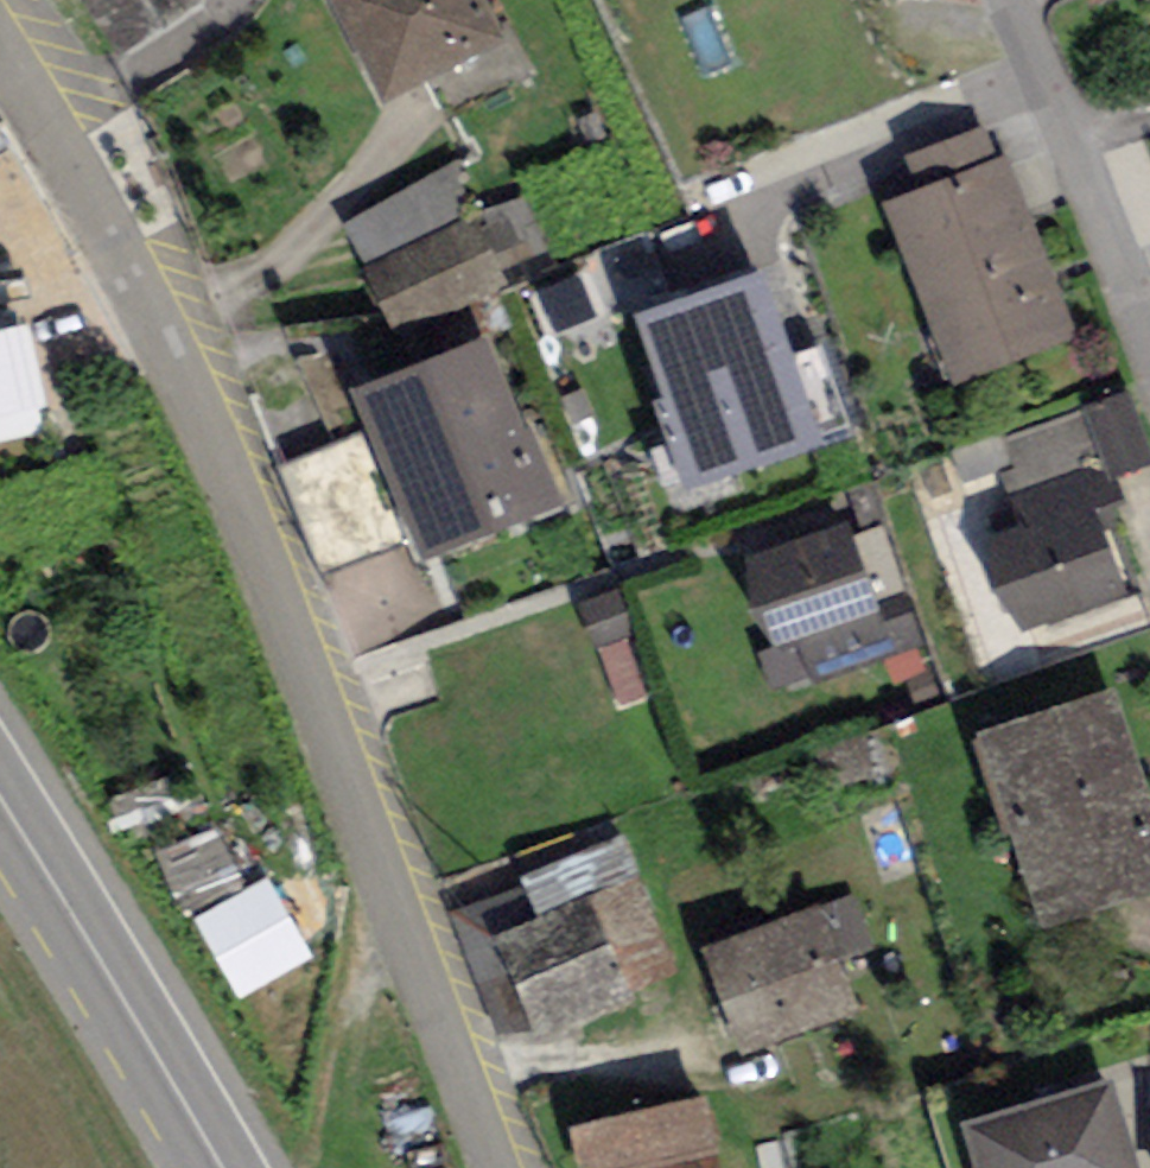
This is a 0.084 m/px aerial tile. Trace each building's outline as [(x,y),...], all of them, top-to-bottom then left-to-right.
[(122,47),(187,0),(88,0),(122,47)] [(384,95),(509,34),(492,0),(337,0),(384,95)] [(1004,149),(883,198),(958,383),(1079,334),(1004,149)] [(476,209),(365,260),(396,328),(507,277),(476,209)] [(765,261),(636,307),(665,387),(656,390),(687,477),(824,428),(765,261)] [(49,414),(26,311),(0,317),(0,425),(49,414)] [(491,326),(353,385),(425,554),(563,496),(491,326)] [(1092,487),(978,532),(1014,624),(1129,579),(1092,487)] [(848,520),(745,554),(776,645),(793,639),(807,680),(923,642),(911,606),(880,617),(848,520)] [(972,730),(1038,925),(1149,887),(1149,792),(1113,682),(972,730)] [(639,869),(499,929),(543,1031),(683,972),(639,869)] [(274,877),(198,919),(243,1000),(319,958),(274,877)] [(852,887),(701,939),(738,1047),(858,1006),(840,953),(871,942),(852,887)] [(963,1117),(979,1167),(1144,1167),(1114,1071),(963,1117)] [(572,1121),(582,1167),(718,1167),(702,1093),(572,1121)]
